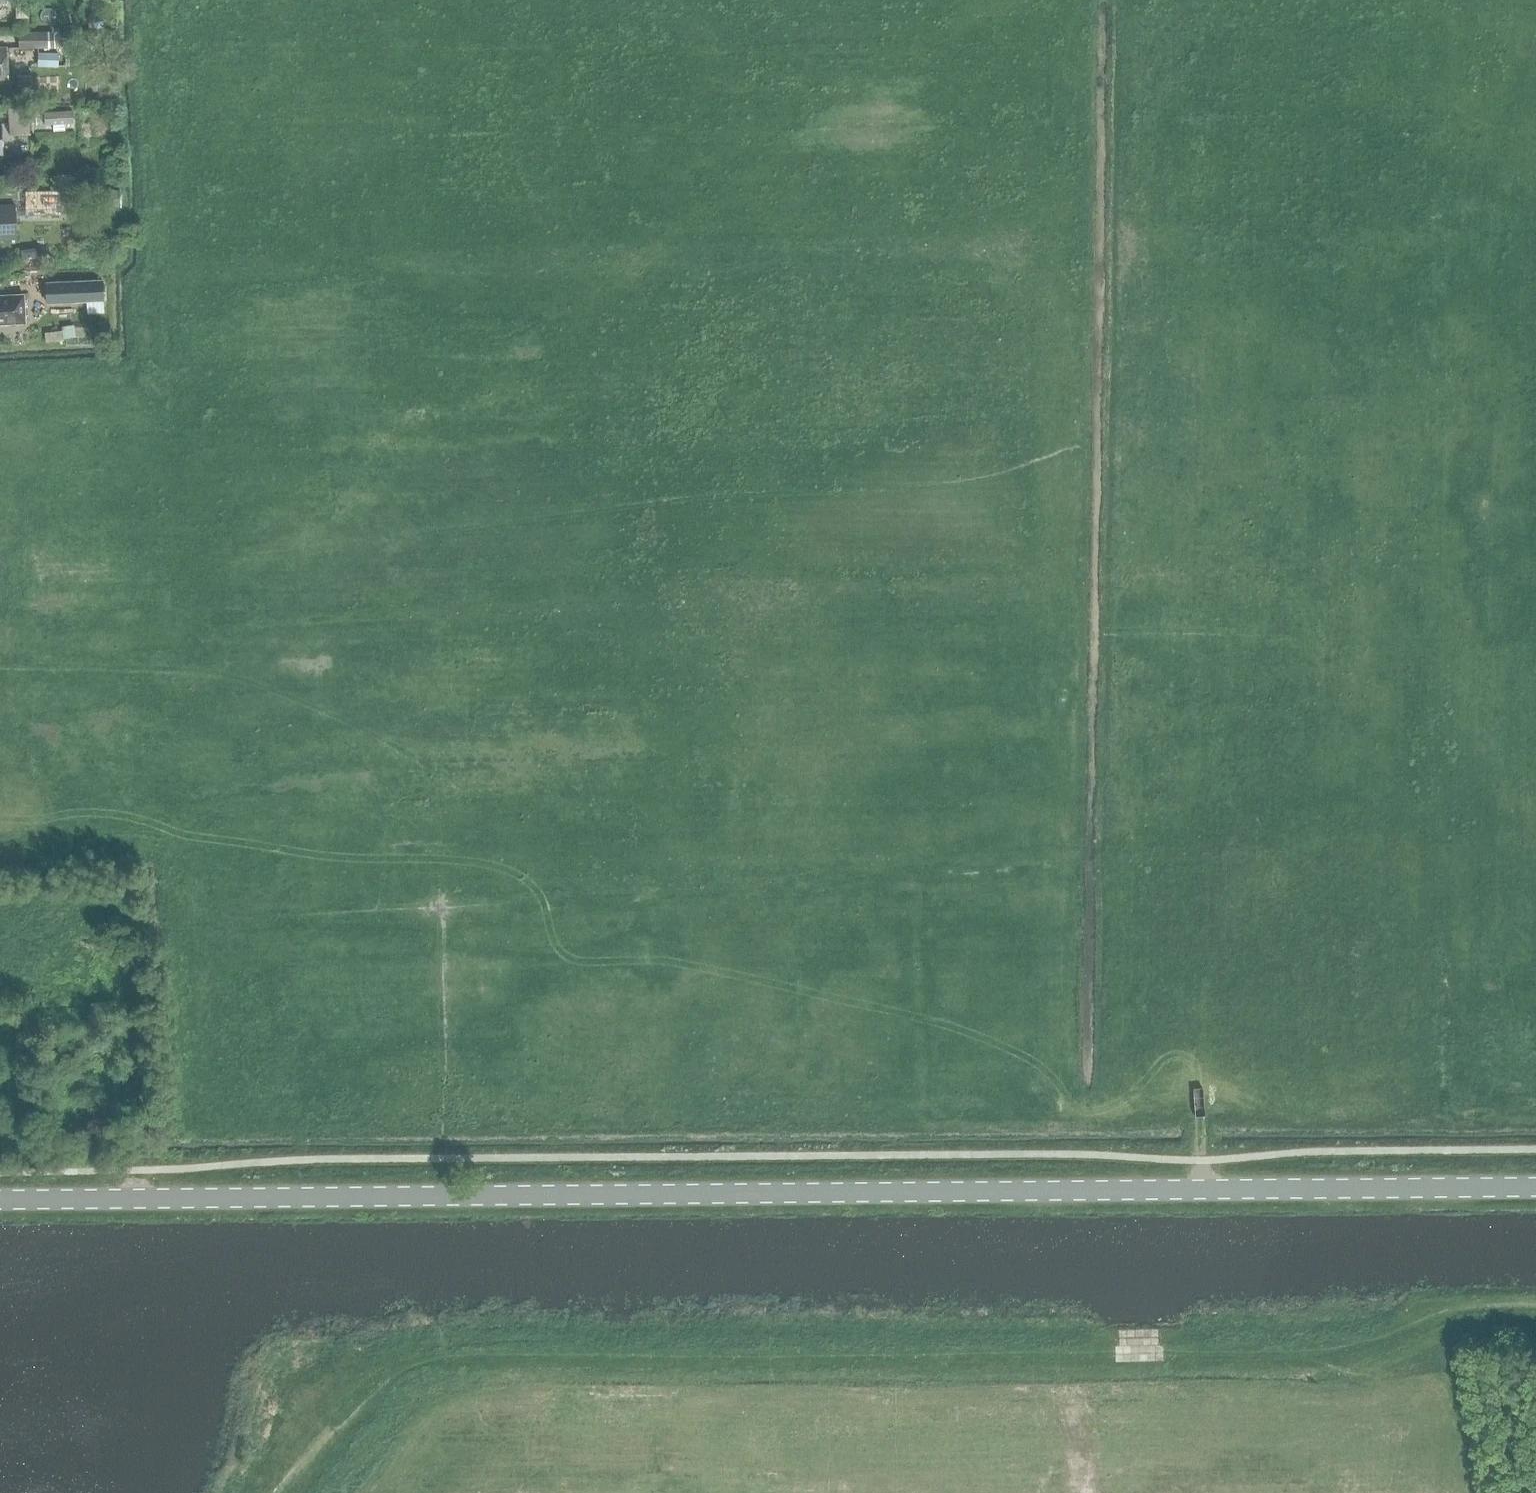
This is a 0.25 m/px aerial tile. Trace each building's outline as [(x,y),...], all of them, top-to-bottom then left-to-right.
[(28,6),(15,7),(15,18),(28,17),(28,6)] [(102,21),(92,22),(92,30),(102,29),(102,21)] [(53,33),(18,34),(18,51),(54,50),(53,33)] [(83,38),(68,38),(68,67),(83,67),(83,38)] [(38,51),(37,68),(58,69),(58,52),(38,51)] [(28,109),(7,111),(9,137),(29,135),(28,109)] [(72,111),(43,113),(44,126),(52,126),(53,132),(64,131),(63,125),(73,125),(72,111)] [(52,193),(20,194),(21,211),(52,210),(52,193)] [(14,205),(0,206),(0,240),(16,239),(14,205)] [(46,303),(104,299),(103,277),(45,281),(46,303)] [(23,295),(0,296),(0,325),(25,323),(23,295)] [(75,339),(73,327),(63,328),(64,340),(75,339)]
